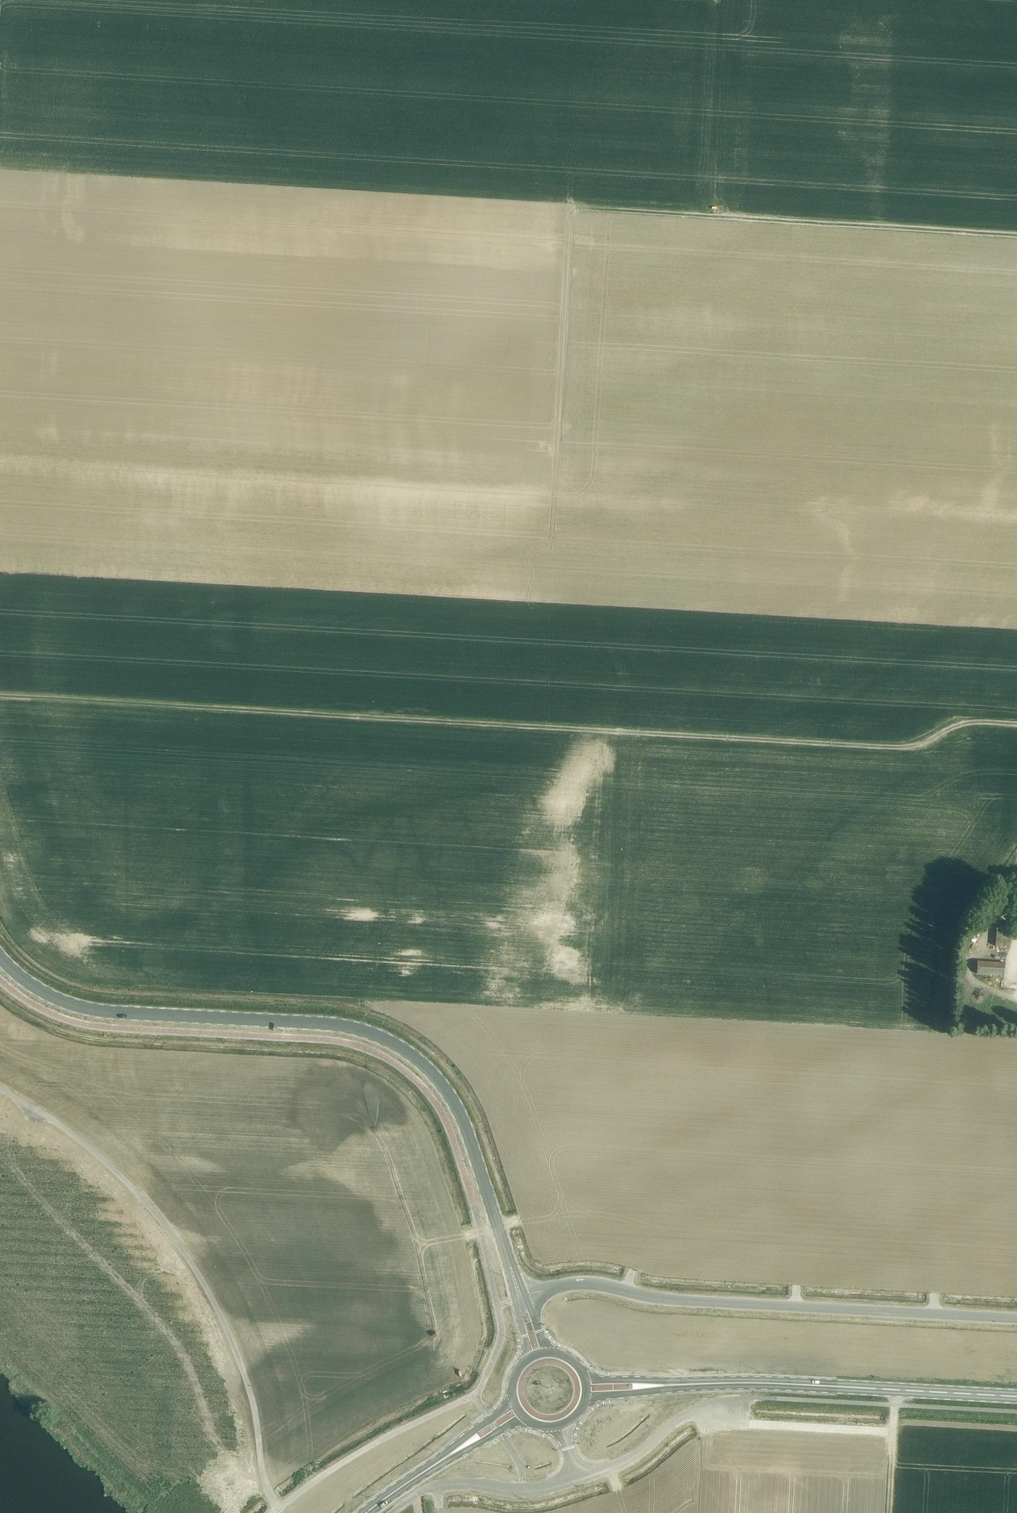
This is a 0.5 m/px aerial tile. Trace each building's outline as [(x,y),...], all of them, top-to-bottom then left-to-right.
[(996,947),(1010,948),(1011,928),(997,927),(996,947)] [(977,974),(1004,976),(1005,963),(978,961),(977,974)]
